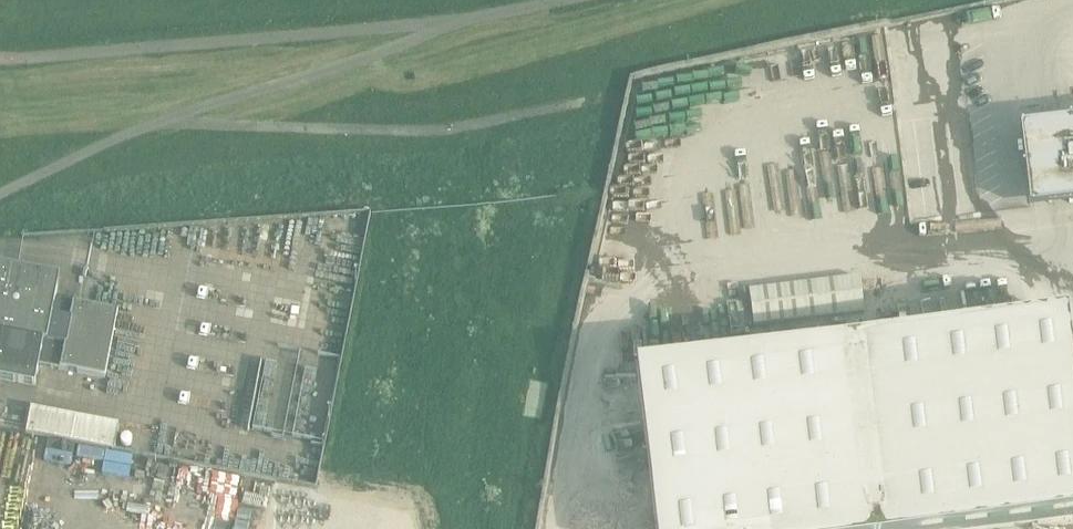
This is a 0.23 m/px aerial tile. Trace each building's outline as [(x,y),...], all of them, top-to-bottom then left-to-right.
[(1020,128),(1030,209),(1072,204),(1072,122),(1020,128)] [(35,386),(39,366),(105,379),(118,313),(55,301),(60,278),(0,266),(0,380),(35,386)] [(757,327),(866,312),(861,275),(752,290),(757,327)] [(637,373),(656,528),(997,528),(1072,520),(1072,375),(1066,320),(637,373)] [(31,408),(27,434),(115,450),(120,425),(31,408)]
